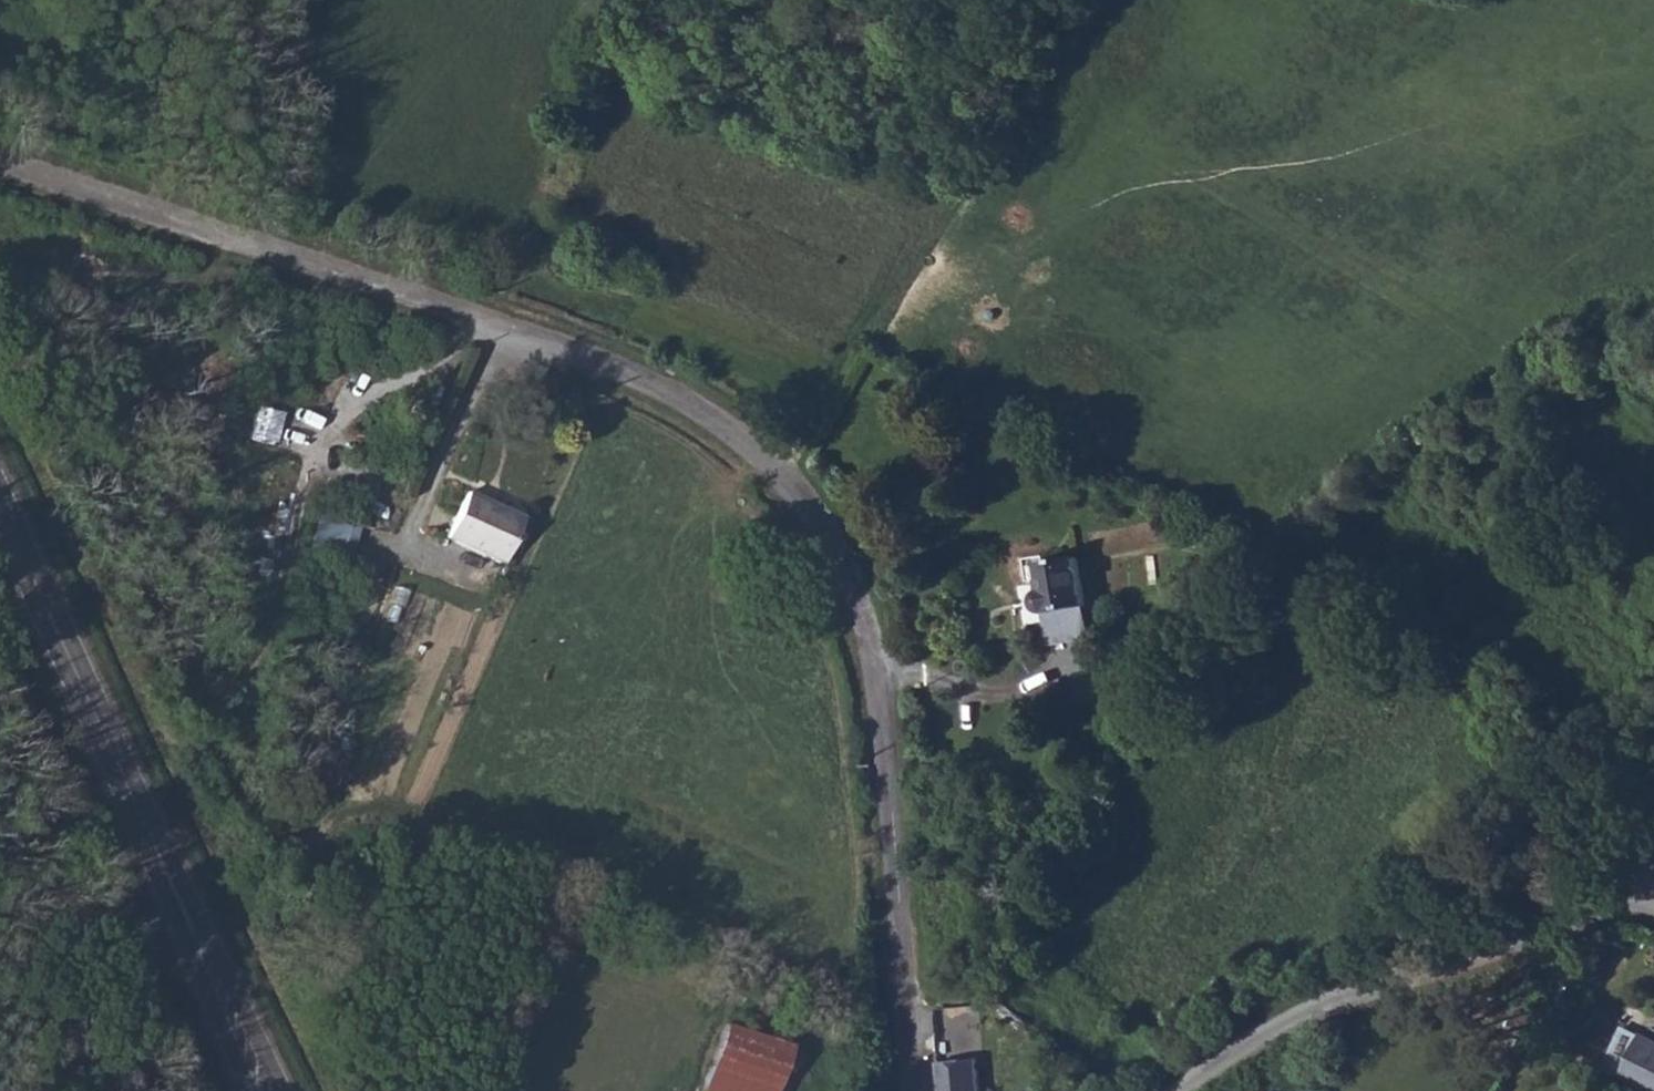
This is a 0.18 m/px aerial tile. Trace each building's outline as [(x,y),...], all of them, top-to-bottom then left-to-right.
[(463,498),(449,543),(508,562),(523,516),(463,498)] [(351,558),(358,518),(313,510),(306,550),(351,558)] [(1046,645),(1089,637),(1072,556),(1028,566),(1046,645)] [(936,1049),(980,1048),(979,1006),(936,1007),(936,1049)] [(1644,1017),(1616,1069),(1653,1087),(1653,1022),(1644,1017)] [(704,1090),(776,1090),(790,1050),(724,1029),(704,1090)]
